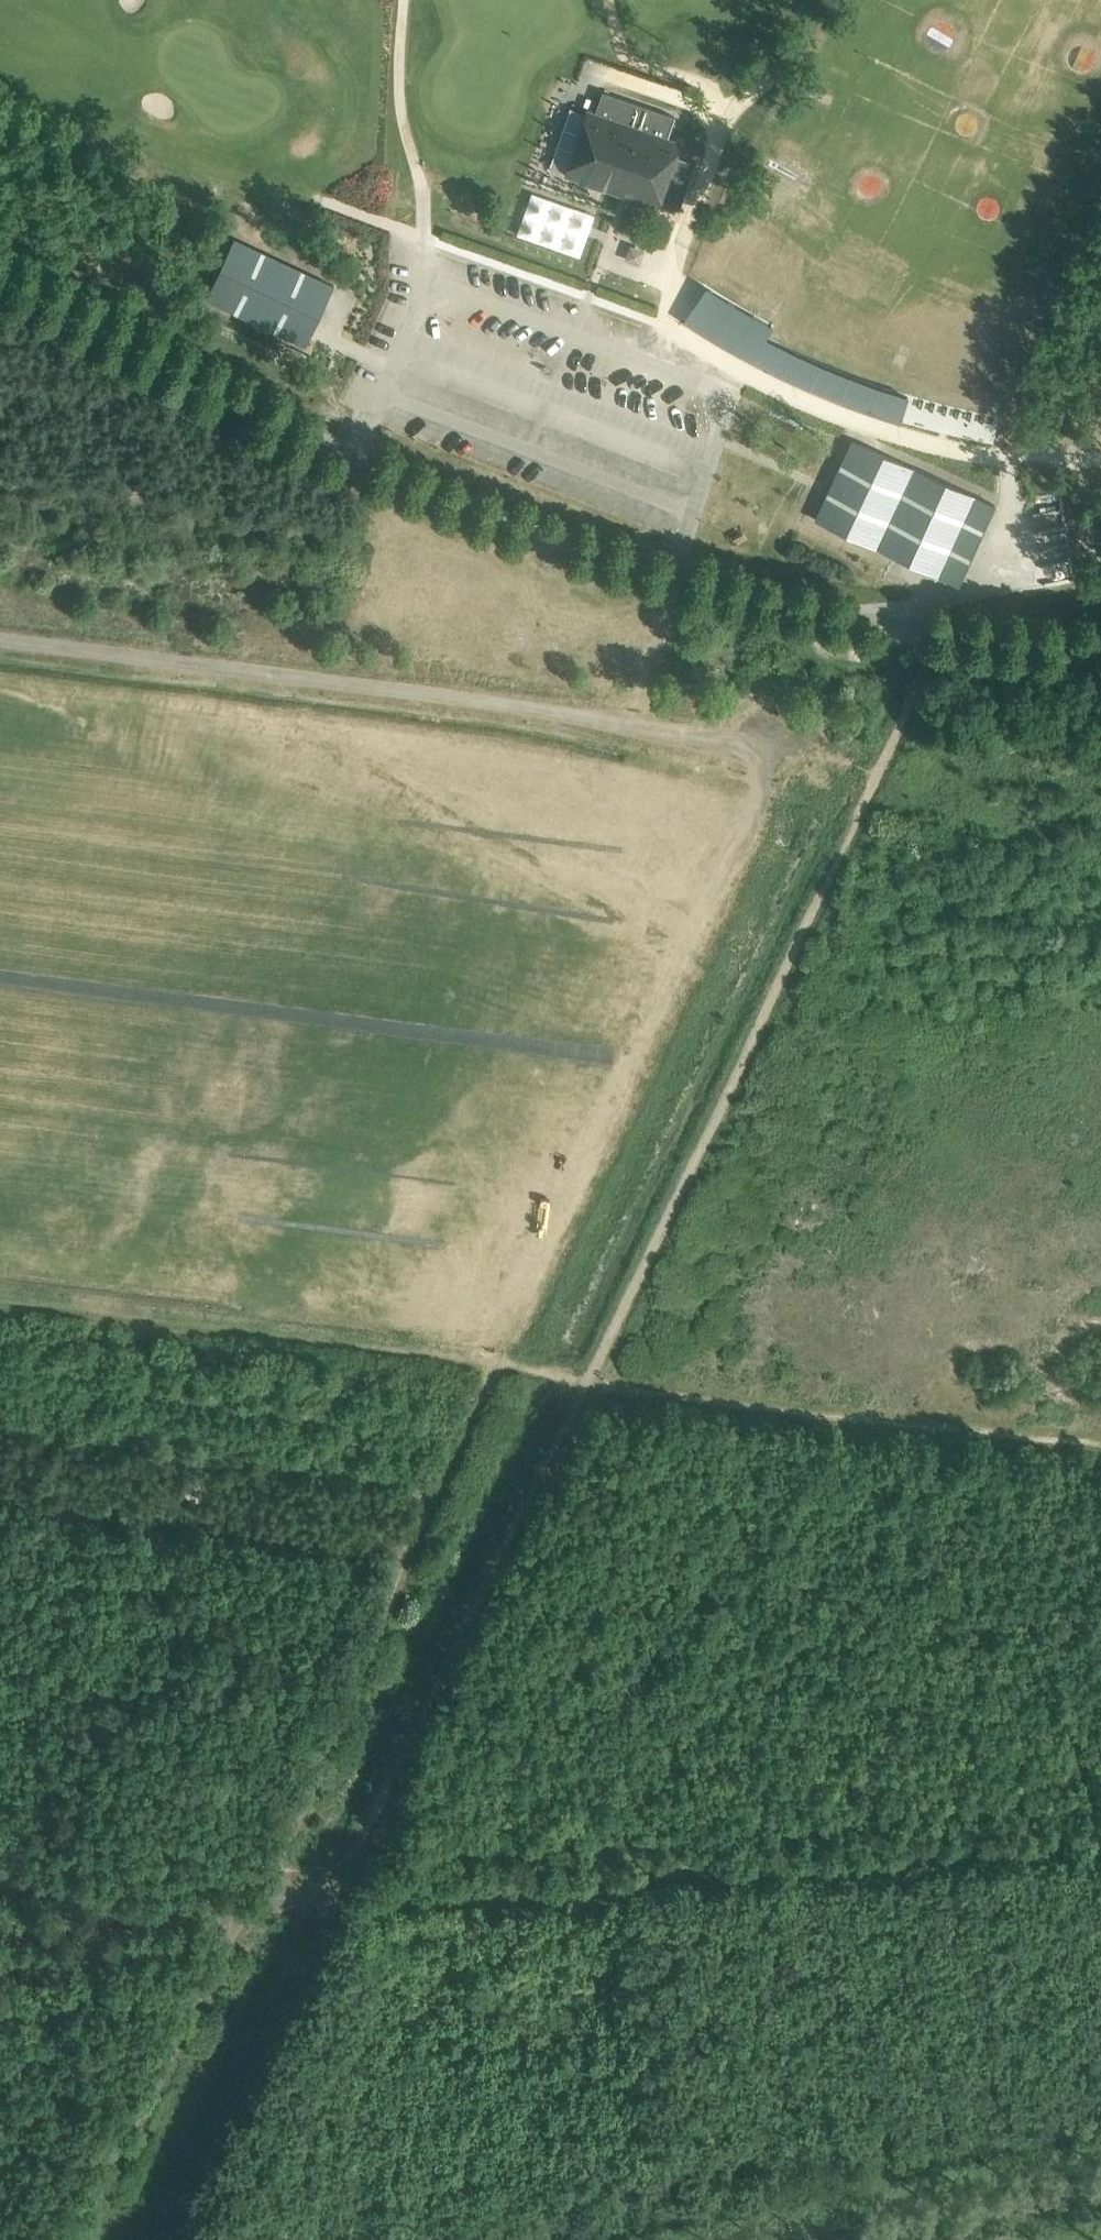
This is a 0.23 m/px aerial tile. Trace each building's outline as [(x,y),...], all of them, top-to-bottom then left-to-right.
[(578,137),(566,174),(629,196),(628,200),(655,210),(658,202),(679,209),(685,193),(696,163),(685,159),(675,156),(679,143),(667,139),(675,117),(602,92),(602,94),(605,95),(598,115),(595,114),(587,111),(581,130),(578,137)] [(234,239),(205,299),(306,347),(334,286),(234,239)] [(709,290),(692,317),(737,344),(740,340),(758,351),(772,326),(709,290)] [(853,440),(815,520),(875,547),(913,468),(853,440)] [(913,468),(875,547),(899,558),(918,567),(924,569),(939,576),(939,577),(959,586),(967,568),(970,562),(969,562),(975,549),(984,528),(986,524),(987,525),(996,505),(976,496),(975,497),(957,488),(937,479),(913,468)] [(750,515),(747,531),(756,533),(758,516),(762,515),(747,512),(750,515)] [(826,547),(833,530),(813,523),(806,540),(826,547)]
